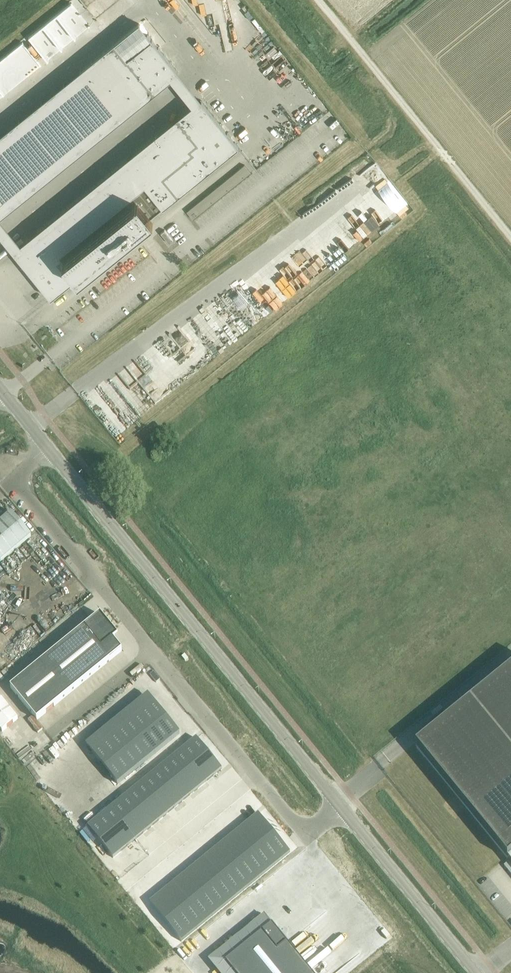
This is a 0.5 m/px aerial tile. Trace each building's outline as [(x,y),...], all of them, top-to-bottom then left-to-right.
[(72,3),(76,12),(85,8),(81,0),(77,0),(72,3)] [(178,71),(139,23),(80,70),(119,118),(178,71)] [(21,44),(28,53),(37,45),(30,36),(21,44)] [(259,53),(263,58),(270,52),(266,47),(259,53)] [(34,51),(30,54),(36,64),(40,61),(34,51)] [(285,78),(294,71),(291,66),(282,74),(285,78)] [(239,146),(201,100),(14,252),(51,298),(239,146)] [(275,138),(270,142),(278,152),(283,148),(275,138)] [(195,216),(236,187),(230,178),(189,207),(195,216)] [(0,187),(0,214),(13,204),(0,187)] [(169,227),(163,230),(170,243),(176,239),(169,227)] [(248,329),(264,315),(242,290),(235,296),(246,309),(244,311),(247,314),(236,324),(243,333),(247,329),(248,329)] [(97,412),(117,436),(125,430),(119,423),(121,421),(108,405),(111,402),(98,386),(90,393),(102,408),(97,412)] [(4,519),(0,523),(0,563),(31,537),(11,513),(4,519)] [(0,599),(0,607),(9,600),(5,595),(0,599)] [(74,609),(83,601),(79,597),(71,605),(74,609)] [(92,622),(10,688),(37,720),(122,651),(113,640),(116,638),(112,633),(114,632),(100,615),(92,622)] [(416,746),(507,858),(510,855),(510,669),(416,746)] [(2,732),(18,719),(0,697),(0,729),(2,732)] [(154,703),(92,754),(118,785),(180,734),(154,703)] [(193,716),(178,725),(186,737),(201,727),(193,716)] [(197,738),(173,757),(199,789),(222,770),(197,738)] [(173,757),(158,770),(183,801),(199,789),(173,757)] [(158,770),(142,783),(168,814),(183,801),(158,770)] [(142,783),(127,796),(152,827),(168,814),(142,783)] [(127,796),(111,808),(137,839),(152,827),(127,796)] [(111,808),(88,827),(113,858),(137,839),(111,808)] [(258,814),(235,833),(267,872),(290,853),(258,814)] [(235,833),(219,846),(251,885),(267,872),(235,833)] [(219,846),(204,859),(236,898),(251,885),(219,846)] [(204,859),(188,872),(220,911),(236,898),(204,859)] [(188,872),(173,884),(204,923),(220,911),(188,872)] [(173,884),(150,903),(181,942),(204,923),(173,884)] [(225,962),(234,972),(311,972),(272,925),(225,962)]
